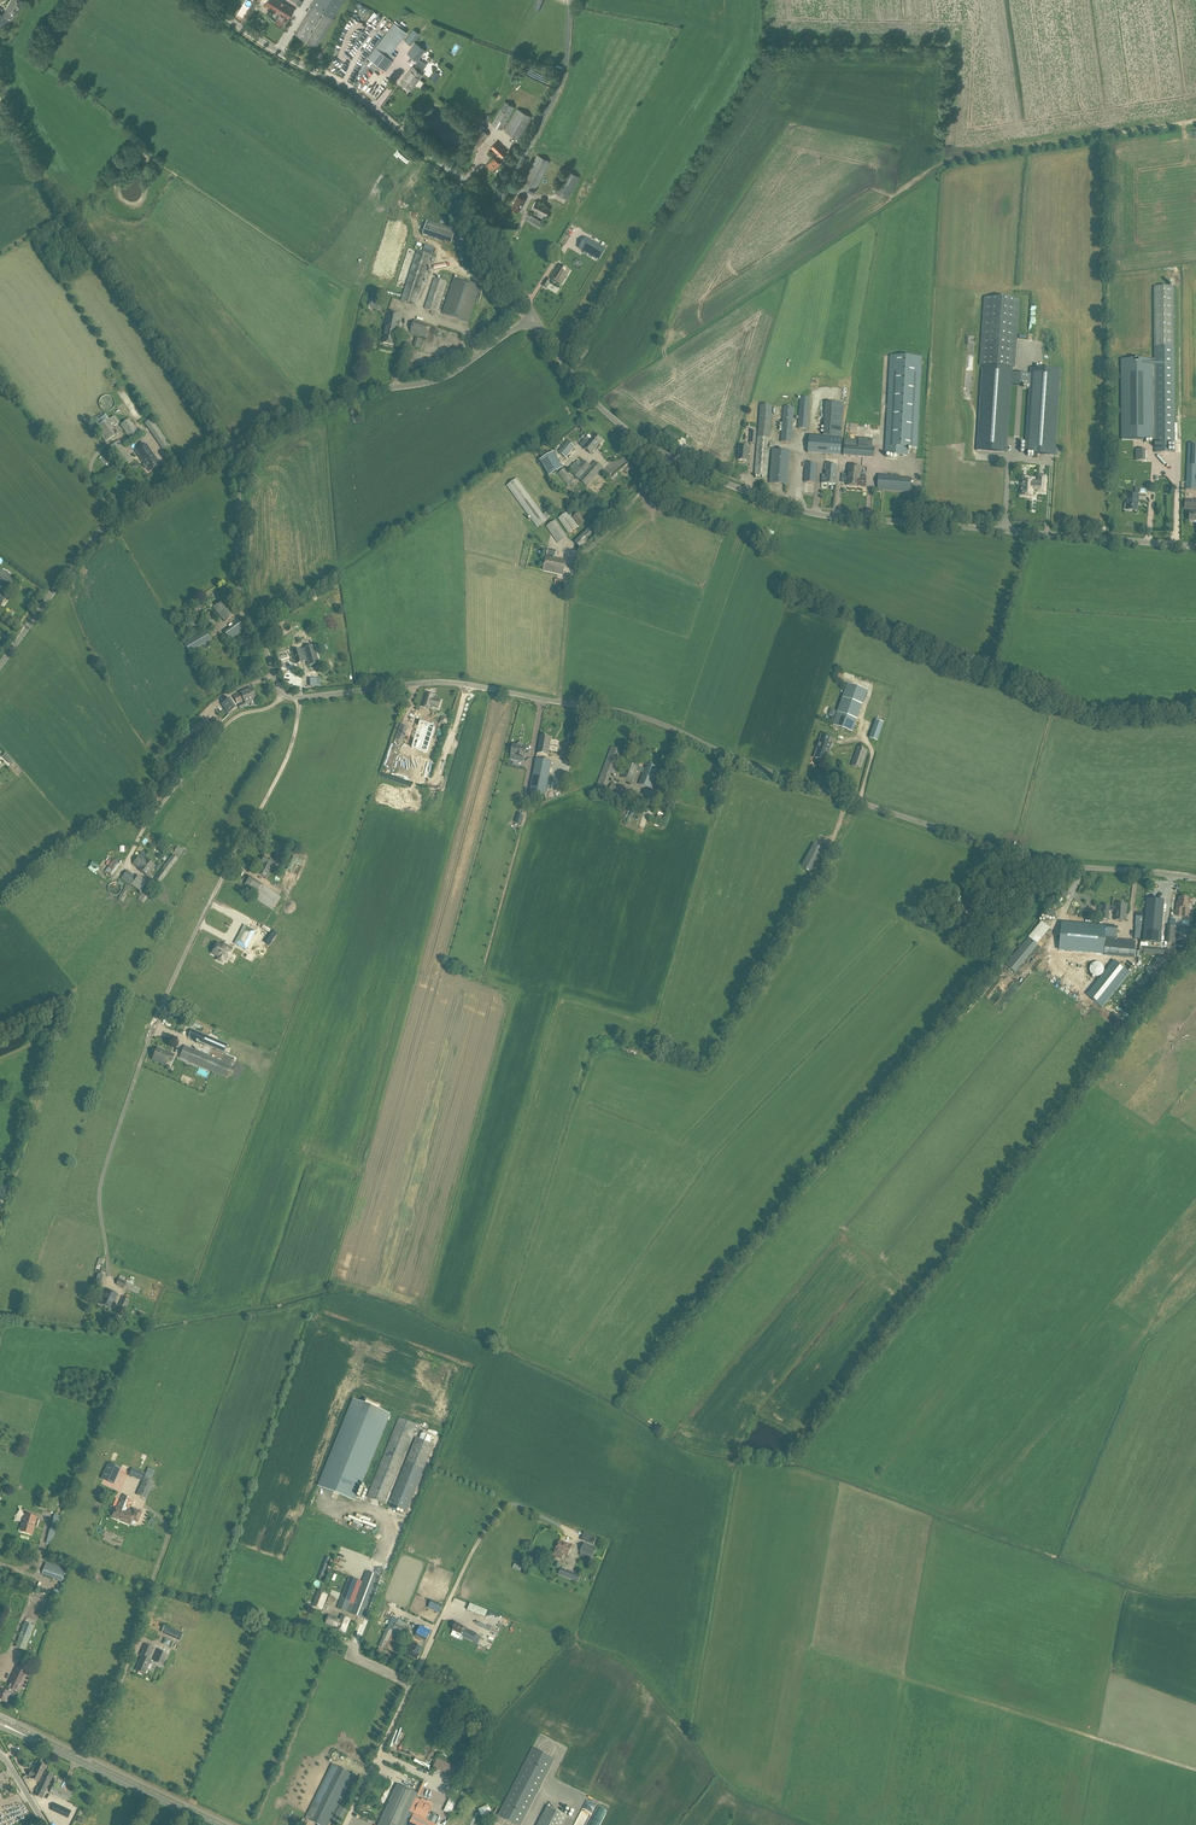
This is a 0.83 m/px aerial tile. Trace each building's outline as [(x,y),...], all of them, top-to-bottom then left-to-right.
[(8,18),(12,20),(23,1),(21,0),(12,0),(4,15),(0,13),(0,32),(8,18)] [(265,5),(279,13),(276,17),(278,18),(276,22),(283,27),(294,9),(278,0),(268,0),(265,5)] [(333,18),(345,0),(313,0),(311,4),(333,18)] [(534,8),(540,11),(545,0),(538,0),(534,8)] [(310,8),(295,34),(317,47),(335,19),(333,18),(311,4),(309,7),(310,8)] [(375,47),(368,57),(385,71),(393,61),(388,57),(406,33),(402,30),(404,27),(400,24),(399,27),(394,23),(376,48),(375,47)] [(414,30),(406,41),(411,45),(419,34),(414,30)] [(414,42),(406,53),(418,61),(426,51),(414,42)] [(413,67),(401,84),(409,90),(411,91),(415,85),(414,84),(419,78),(420,79),(423,74),(422,73),(425,69),(418,63),(414,68),(413,67)] [(437,72),(431,79),(435,83),(441,76),(437,72)] [(505,101),(492,124),(502,130),(515,107),(505,101)] [(518,109),(505,131),(518,139),(531,117),(518,109)] [(484,130),(474,141),(480,146),(489,135),(484,130)] [(516,140),(512,143),(518,149),(521,146),(516,140)] [(495,157),(488,164),(490,166),(490,167),(492,169),(493,169),(494,170),(501,163),(498,160),(501,157),(502,157),(507,152),(497,142),(492,147),(499,154),(495,157)] [(538,155),(521,187),(533,194),(551,162),(538,155)] [(566,170),(554,192),(568,199),(580,177),(566,170)] [(518,196),(512,208),(520,212),(526,200),(518,196)] [(536,201),(532,208),(546,216),(550,208),(536,201)] [(529,214),(525,219),(540,228),(543,222),(529,214)] [(428,237),(433,223),(427,221),(423,235),(428,237)] [(565,248),(570,238),(565,235),(560,246),(565,248)] [(580,248),(599,259),(605,250),(585,239),(580,248)] [(417,252),(402,301),(417,306),(432,257),(417,252)] [(574,266),(576,261),(567,256),(564,260),(574,266)] [(559,265),(550,279),(561,286),(570,271),(559,265)] [(578,296),(586,283),(577,277),(569,290),(578,296)] [(435,279),(425,309),(437,313),(447,283),(435,279)] [(455,279),(443,314),(468,322),(480,287),(455,279)] [(547,279),(542,286),(547,289),(551,282),(547,279)] [(1174,287),(1153,287),(1154,366),(1154,440),(1154,453),(1175,453),(1174,287)] [(980,365),(982,366),(977,451),(1007,453),(1012,368),(1015,368),(1020,301),(984,299),(980,365)] [(385,332),(383,343),(395,346),(397,334),(398,334),(402,315),(389,312),(385,332)] [(415,320),(411,333),(427,338),(431,325),(415,320)] [(415,339),(413,347),(420,349),(423,341),(415,339)] [(596,387),(620,359),(616,356),(592,384),(596,387)] [(917,450),(922,358),(890,356),(885,456),(907,457),(908,448),(915,449),(915,450),(917,450)] [(1154,440),(1154,366),(1149,366),(1149,360),(1125,360),(1125,366),(1121,366),(1121,440),(1154,440)] [(1030,367),(1025,453),(1055,454),(1060,369),(1030,367)] [(800,397),(798,428),(807,429),(810,398),(800,397)] [(826,403),(823,435),(841,437),(844,404),(826,403)] [(760,406),(756,476),(767,477),(772,407),(760,406)] [(784,407),(780,442),(791,443),(794,408),(784,407)] [(357,410),(350,412),(354,423),(361,421),(357,410)] [(106,415),(93,424),(96,429),(106,422),(109,420),(106,415)] [(130,419),(121,425),(132,441),(141,435),(130,419)] [(170,446),(152,419),(145,424),(164,451),(165,450),(170,446)] [(106,422),(96,429),(105,443),(115,436),(111,429),(106,422)] [(666,430),(662,437),(675,444),(679,437),(666,430)] [(595,434),(584,448),(591,454),(602,441),(595,434)] [(809,436),(808,453),(841,455),(842,439),(809,436)] [(571,452),(575,447),(564,438),(554,449),(565,459),(566,458),(568,456),(570,453),(571,452)] [(873,458),(874,448),(872,448),(872,441),(845,439),(843,456),(873,458)] [(120,441),(109,449),(123,468),(134,461),(120,441)] [(1186,491),(1195,491),(1195,485),(1195,444),(1188,444),(1186,491)] [(160,464),(147,445),(136,452),(144,465),(143,466),(146,470),(147,469),(149,472),(160,464)] [(740,448),(739,461),(749,462),(750,449),(740,448)] [(773,450),(770,484),(789,485),(791,452),(773,450)] [(1144,461),(1144,450),(1135,450),(1135,461),(1144,461)] [(563,469),(553,453),(539,461),(548,477),(563,469)] [(582,460),(571,473),(587,487),(603,468),(595,461),(590,467),(582,460)] [(806,463),(804,482),(815,483),(817,464),(806,463)] [(823,475),(822,483),(836,484),(838,465),(825,464),(825,476),(823,475)] [(848,466),(847,486),(865,487),(866,476),(861,475),(862,467),(848,466)] [(565,469),(558,474),(568,486),(575,480),(565,469)] [(879,474),(878,490),(910,492),(911,478),(900,478),(900,476),(879,474)] [(1022,484),(1022,489),(1023,489),(1022,494),(1033,495),(1033,487),(1038,487),(1038,489),(1045,490),(1045,478),(1038,478),(1038,481),(1033,481),(1033,480),(1023,479),(1023,484),(1022,484)] [(517,479),(507,486),(537,527),(547,520),(546,519),(550,516),(547,512),(543,515),(517,479)] [(1127,495),(1126,510),(1136,511),(1137,505),(1138,505),(1139,495),(1137,495),(1138,493),(1140,493),(1141,487),(1135,487),(1135,495),(1127,495)] [(1184,509),(1185,509),(1186,510),(1188,510),(1189,509),(1190,509),(1189,521),(1195,522),(1195,501),(1185,500),(1184,509)] [(568,512),(559,518),(569,533),(578,527),(568,512)] [(578,512),(572,516),(579,526),(585,522),(578,512)] [(607,515),(594,527),(598,532),(611,520),(607,515)] [(555,520),(546,527),(558,543),(567,537),(555,520)] [(592,526),(575,542),(582,550),(599,533),(592,526)] [(548,549),(547,556),(556,558),(557,551),(548,549)] [(547,556),(544,570),(563,574),(566,560),(556,558),(547,556)] [(0,569),(0,582),(9,589),(16,579),(0,568),(0,569)] [(557,579),(555,586),(565,588),(567,581),(557,579)] [(225,600),(215,608),(225,622),(236,614),(225,600)] [(185,608),(172,615),(175,621),(188,615),(185,608)] [(210,613),(205,616),(212,626),(217,623),(216,621),(218,619),(216,615),(213,617),(210,613)] [(238,621),(224,632),(230,640),(244,629),(238,621)] [(206,630),(184,643),(190,653),(212,639),(206,630)] [(319,664),(314,646),(304,649),(300,650),(293,652),(296,665),(304,662),(303,662),(307,661),(308,667),(319,664)] [(307,679),(307,688),(315,687),(315,679),(307,679)] [(867,691),(848,684),(833,726),(852,733),(867,691)] [(241,693),(245,701),(246,704),(256,699),(251,689),(241,693)] [(241,693),(234,696),(237,704),(245,701),(241,693)] [(441,701),(434,699),(435,696),(425,693),(421,707),(431,710),(432,705),(439,706),(438,709),(441,701)] [(230,699),(221,704),(228,714),(236,709),(230,699)] [(420,724),(411,750),(426,755),(435,729),(420,724)] [(400,725),(395,740),(403,743),(408,728),(400,725)] [(880,734),(872,731),(870,739),(877,741),(880,734)] [(817,749),(814,758),(817,759),(818,760),(820,761),(821,761),(824,761),(826,756),(827,753),(828,753),(830,748),(827,747),(830,738),(822,735),(817,749)] [(536,741),(536,744),(539,745),(538,754),(548,755),(551,737),(541,736),(540,742),(536,741)] [(513,744),(512,755),(528,758),(528,757),(524,757),(526,747),(522,746),(522,745),(522,744),(521,743),(520,743),(519,743),(518,743),(518,744),(518,745),(513,744)] [(612,747),(595,790),(608,794),(612,784),(611,783),(623,751),(612,747)] [(858,747),(851,766),(861,769),(867,750),(858,747)] [(6,755),(3,758),(10,765),(13,761),(6,755)] [(536,759),(530,792),(546,794),(547,789),(552,790),(553,787),(566,789),(568,769),(551,766),(552,762),(536,759)] [(628,759),(621,778),(633,782),(638,769),(641,770),(641,772),(643,773),(639,784),(651,788),(652,786),(655,787),(656,782),(654,781),(659,768),(647,764),(645,769),(642,768),(643,763),(641,762),(640,763),(628,759)] [(668,782),(664,790),(672,793),(676,794),(679,787),(668,782)] [(612,784),(608,794),(622,799),(623,797),(626,789),(612,784)] [(626,789),(623,797),(643,805),(646,797),(626,789)] [(663,794),(659,802),(671,807),(674,799),(670,797),(663,794)] [(659,815),(657,818),(660,819),(659,821),(663,823),(666,819),(659,815)] [(260,821),(254,831),(260,835),(266,824),(260,821)] [(814,845),(803,866),(811,871),(823,849),(814,845)] [(178,846),(175,851),(181,855),(184,851),(178,846)] [(140,855),(134,863),(140,867),(139,869),(148,876),(155,866),(146,859),(146,860),(140,855)] [(173,855),(153,881),(158,885),(178,859),(173,855)] [(263,865),(258,874),(267,879),(272,869),(273,869),(276,864),(264,858),(261,864),(263,865)] [(102,860),(98,866),(102,869),(106,862),(102,860)] [(111,862),(102,872),(108,877),(117,867),(111,862)] [(129,870),(121,879),(131,887),(132,885),(138,877),(129,870)] [(132,885),(140,892),(148,883),(139,876),(138,877),(132,885)] [(245,885),(247,886),(249,888),(246,893),(254,898),(253,899),(272,911),(281,897),(250,877),(245,885)] [(109,895),(115,893),(113,884),(107,886),(109,895)] [(127,885),(118,899),(124,902),(132,888),(127,885)] [(145,889),(138,900),(144,904),(151,893),(145,889)] [(1177,905),(1176,916),(1187,917),(1188,908),(1187,908),(1188,904),(1193,904),(1193,899),(1180,898),(1179,905),(1177,905)] [(1160,943),(1164,901),(1147,899),(1143,942),(1160,943)] [(241,900),(236,911),(242,914),(247,903),(241,900)] [(1114,912),(1114,921),(1125,922),(1127,905),(1115,904),(1115,909),(1114,912)] [(1100,919),(1108,920),(1109,911),(1109,908),(1109,907),(1102,906),(1101,907),(1099,906),(1098,913),(1101,914),(1100,919)] [(961,911),(951,923),(958,929),(968,918),(961,911)] [(1041,924),(1028,940),(1038,948),(1051,932),(1041,924)] [(251,939),(255,932),(244,926),(240,933),(251,939)] [(1098,926),(1097,937),(1105,938),(1117,939),(1118,927),(1098,926)] [(1168,926),(1166,944),(1177,945),(1178,927),(1168,926)] [(248,945),(238,939),(235,944),(245,950),(248,945)] [(1105,942),(1105,958),(1134,959),(1135,944),(1105,942)] [(226,961),(232,949),(228,946),(227,949),(218,944),(213,954),(220,957),(218,960),(223,962),(224,960),(226,961)] [(1140,947),(1139,952),(1143,953),(1143,954),(1166,956),(1167,949),(1144,947),(1144,948),(1140,947)] [(1116,961),(1096,986),(1109,996),(1129,971),(1116,961)] [(192,1029),(189,1037),(224,1053),(228,1045),(192,1029)] [(185,1046),(180,1058),(227,1078),(232,1066),(185,1046)] [(157,1048),(153,1060),(166,1066),(168,1060),(172,1061),(174,1055),(157,1048)] [(99,1258),(95,1272),(101,1274),(106,1260),(99,1258)] [(98,1274),(95,1285),(103,1288),(106,1276),(98,1274)] [(121,1276),(119,1279),(126,1282),(133,1285),(134,1285),(135,1282),(121,1276)] [(118,1282),(116,1285),(124,1288),(126,1282),(119,1279),(118,1282)] [(126,1282),(124,1288),(139,1295),(142,1289),(133,1285),(126,1282)] [(107,1290),(100,1304),(112,1309),(118,1295),(107,1290)] [(123,1297),(119,1307),(126,1310),(130,1300),(123,1297)] [(345,1401),(317,1490),(332,1495),(332,1497),(354,1504),(357,1494),(351,1493),(355,1480),(363,1483),(385,1414),(375,1411),(376,1409),(362,1405),(362,1406),(345,1401)] [(426,1461),(431,1445),(411,1439),(415,1426),(401,1422),(385,1479),(395,1482),(402,1458),(409,1460),(408,1461),(410,1462),(397,1511),(405,1513),(409,1500),(415,1501),(426,1461)] [(393,1449),(394,1441),(387,1439),(385,1451),(390,1452),(391,1448),(393,1449)] [(122,1464),(126,1449),(122,1448),(118,1463),(122,1464)] [(148,1468),(144,1479),(149,1482),(155,1471),(148,1468)] [(100,1486),(118,1494),(123,1483),(104,1475),(100,1486)] [(143,1479),(136,1495),(147,1500),(154,1484),(149,1482),(144,1479),(143,1479)] [(158,1507),(162,1495),(154,1492),(150,1505),(158,1507)] [(117,1508),(113,1517),(114,1517),(114,1519),(128,1525),(129,1523),(130,1524),(132,1520),(138,1522),(142,1513),(133,1509),(131,1513),(128,1512),(129,1509),(133,1500),(122,1496),(117,1508)] [(22,1532),(31,1534),(34,1524),(37,1525),(39,1520),(30,1517),(30,1516),(25,1514),(24,1518),(25,1518),(23,1525),(22,1525),(20,1530),(22,1530),(22,1532)] [(53,1538),(59,1523),(52,1521),(48,1536),(53,1538)] [(560,1541),(553,1556),(562,1560),(564,1554),(568,1556),(572,1546),(560,1541)] [(585,1543),(581,1552),(593,1557),(596,1548),(585,1543)] [(46,1562),(42,1575),(62,1582),(66,1569),(46,1562)] [(515,1563),(513,1569),(520,1572),(523,1566),(515,1563)] [(350,1577),(338,1609),(365,1619),(381,1577),(366,1572),(362,1582),(354,1605),(350,1603),(359,1581),(350,1577)] [(60,1592),(56,1591),(54,1590),(51,1597),(58,1599),(60,1592)] [(319,1592),(315,1600),(324,1603),(328,1595),(319,1592)] [(54,1612),(58,1599),(51,1597),(47,1610),(54,1612)] [(329,1616),(326,1623),(337,1627),(337,1629),(341,1631),(342,1632),(344,1633),(346,1632),(347,1630),(346,1629),(350,1620),(342,1616),(340,1621),(329,1616)] [(398,1620),(393,1631),(406,1638),(412,1627),(398,1620)] [(25,1623),(15,1647),(26,1651),(35,1627),(25,1623)] [(456,1624),(453,1631),(460,1634),(464,1636),(463,1637),(474,1643),(474,1642),(476,1643),(478,1644),(481,1636),(477,1634),(478,1634),(464,1627),(457,1623),(456,1624)] [(165,1626),(162,1632),(180,1640),(183,1634),(165,1626)] [(420,1626),(415,1637),(426,1642),(431,1631),(420,1626)] [(378,1628),(376,1633),(381,1636),(384,1630),(378,1628)] [(387,1628),(378,1646),(385,1650),(394,1631),(387,1628)] [(160,1644),(165,1648),(169,1642),(164,1638),(160,1644)] [(408,1649),(405,1654),(418,1660),(418,1659),(420,1655),(419,1654),(422,1647),(421,1647),(414,1643),(411,1650),(408,1649)] [(139,1656),(142,1657),(136,1671),(146,1676),(153,1661),(149,1660),(154,1648),(144,1644),(139,1656)] [(159,1651),(154,1662),(163,1666),(168,1654),(159,1651)] [(17,1665),(6,1688),(11,1690),(17,1693),(29,1671),(17,1665)] [(0,1693),(0,1700),(5,1703),(5,1702),(6,1703),(7,1702),(9,1698),(10,1695),(9,1694),(5,1691),(2,1690),(0,1693)] [(514,1824),(522,1824),(555,1761),(533,1749),(498,1817),(514,1824)] [(31,1771),(29,1776),(32,1778),(32,1779),(39,1782),(44,1772),(43,1772),(46,1767),(39,1763),(35,1773),(31,1771)] [(305,1819),(307,1819),(308,1820),(318,1824),(317,1824),(328,1824),(354,1774),(337,1766),(333,1764),(332,1764),(307,1814),(305,1819)] [(46,1773),(35,1797),(42,1800),(53,1776),(46,1773)] [(381,1824),(406,1824),(419,1793),(399,1784),(381,1824)] [(54,1786),(50,1793),(68,1801),(71,1795),(54,1786)] [(427,1819),(433,1806),(421,1801),(415,1813),(427,1819)] [(55,1804),(52,1810),(68,1818),(71,1811),(55,1804)] [(488,1804),(482,1807),(485,1813),(491,1811),(488,1804)] [(536,1824),(561,1824),(566,1816),(546,1806),(536,1824)] [(426,1820),(427,1819),(415,1813),(409,1824),(436,1824),(437,1824),(426,1820)]
